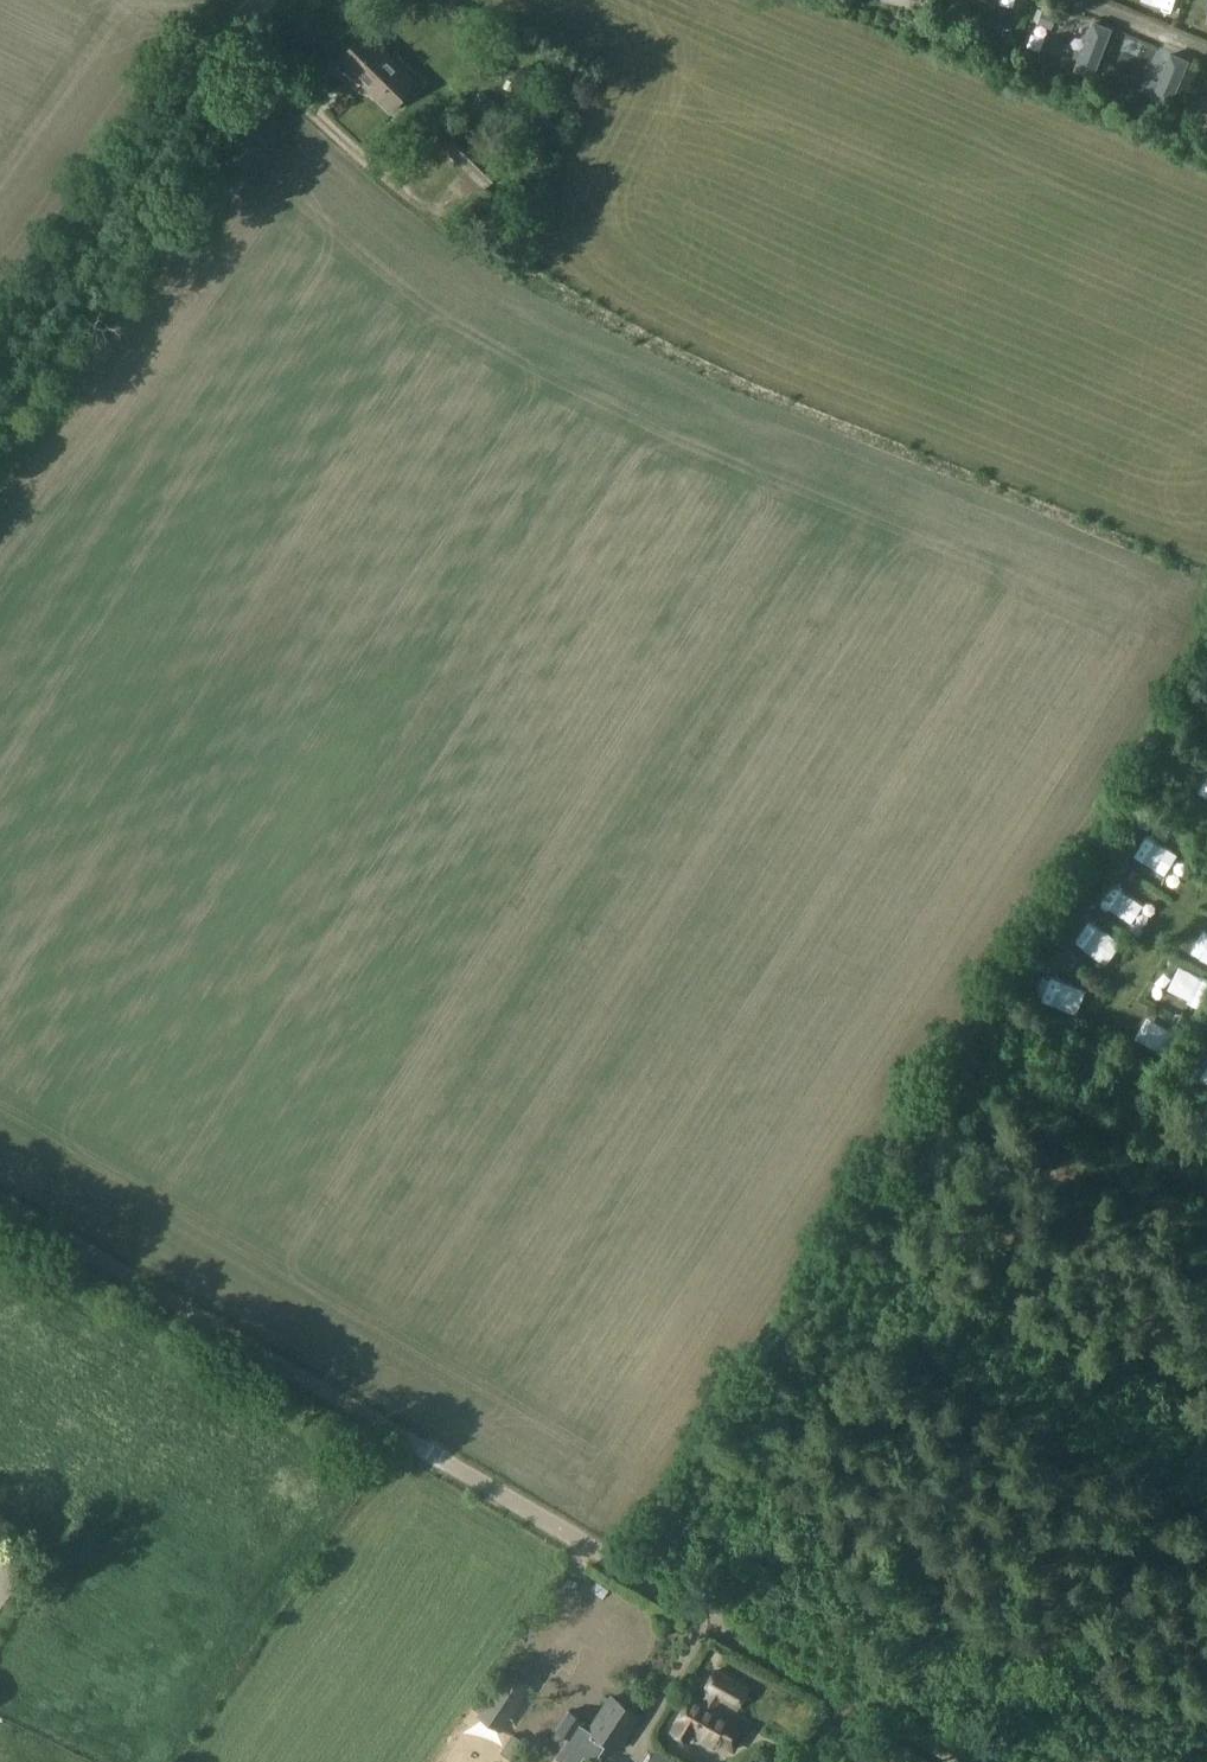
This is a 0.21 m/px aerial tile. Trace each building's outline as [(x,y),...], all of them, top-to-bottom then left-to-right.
[(1078,59),(1073,70),(1092,78),(1112,29),(1093,22),(1081,51),(1077,49),(1073,57),(1078,59)] [(366,32),(338,59),(370,91),(384,78),(372,65),(386,52),(366,32)] [(1035,39),(1030,56),(1045,60),(1050,43),(1035,39)] [(384,78),(370,91),(390,111),(418,84),(386,52),(372,65),(384,78)] [(1169,54),(1157,86),(1151,84),(1147,94),(1153,96),(1151,101),(1171,109),(1189,63),(1169,54)] [(430,135),(486,188),(505,169),(448,117),(430,135)] [(1184,803),(1206,811),(1206,809),(1206,783),(1192,778),(1184,803)] [(1094,914),(1084,907),(1077,917),(1087,924),(1094,914)] [(1055,963),(1045,957),(1038,967),(1049,974),(1055,963)] [(509,1672),(480,1715),(494,1724),(514,1693),(520,1697),(529,1685),(509,1672)] [(677,1723),(671,1732),(688,1741),(692,1734),(717,1748),(719,1744),(733,1752),(748,1726),(734,1718),(716,1708),(721,1699),(739,1709),(749,1691),(716,1672),(706,1690),(711,1693),(706,1701),(692,1693),(675,1722),(677,1723)] [(555,1730),(568,1738),(555,1757),(563,1761),(577,1761),(581,1755),(591,1761),(605,1740),(618,1748),(639,1716),(611,1698),(590,1730),(592,1731),(590,1735),(578,1727),(581,1721),(566,1712),(555,1730)] [(513,1735),(501,1752),(512,1760),(524,1743),(513,1735)] [(646,1761),(662,1761),(667,1754),(654,1748),(646,1761)] [(778,1749),(770,1761),(799,1761),(778,1749)]
